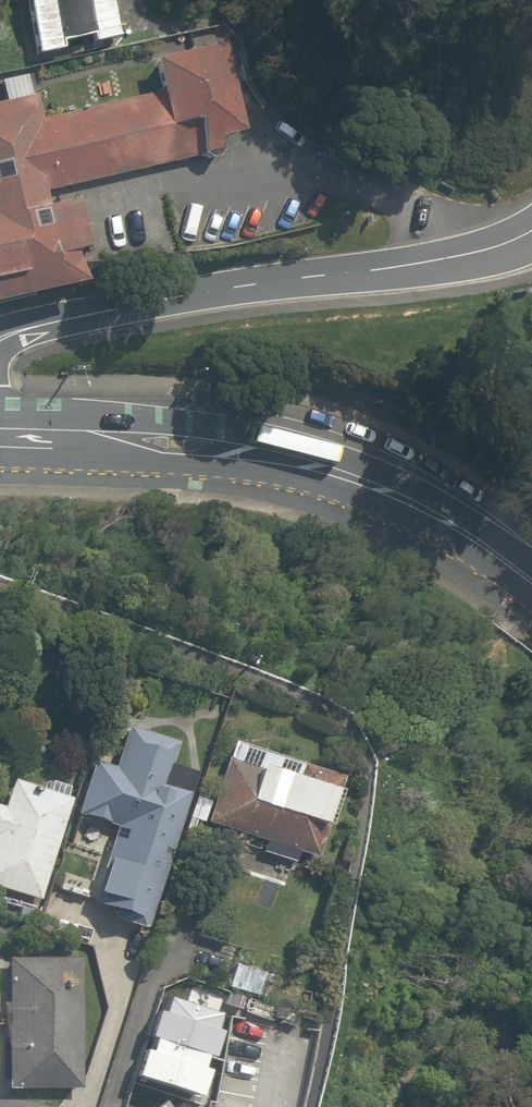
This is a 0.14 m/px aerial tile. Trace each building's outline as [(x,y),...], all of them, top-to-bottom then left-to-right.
[(37,54),(61,48),(59,42),(89,35),(91,43),(116,37),(108,0),(25,0),(37,54)] [(85,281),(77,249),(92,246),(80,198),(48,205),(45,190),(203,154),(209,158),(217,157),(221,149),(218,137),(243,131),(222,42),(153,59),(153,60),(160,92),(43,118),(39,100),(37,93),(32,94),(27,74),(2,79),(6,100),(0,101),(0,300),(85,281)] [(110,918),(148,929),(197,771),(171,763),(177,742),(125,726),(113,765),(93,759),(76,814),(114,825),(90,903),(112,910),(110,918)] [(283,845),(315,855),(341,775),(233,739),(206,820),(267,840),(266,845),(281,851),(283,845)] [(37,898),(69,797),(11,778),(2,806),(0,805),(0,886),(37,898)] [(17,921),(34,926),(38,912),(21,907),(17,921)] [(7,1047),(7,1087),(80,1087),(80,955),(8,955),(8,1000),(1,1000),(7,1047)] [(234,1027),(252,1033),(257,1015),(240,1010),(234,1027)] [(169,1051),(165,1063),(159,1061),(144,1106),(249,1106),(256,1083),(213,1069),(214,1065),(169,1051)]
